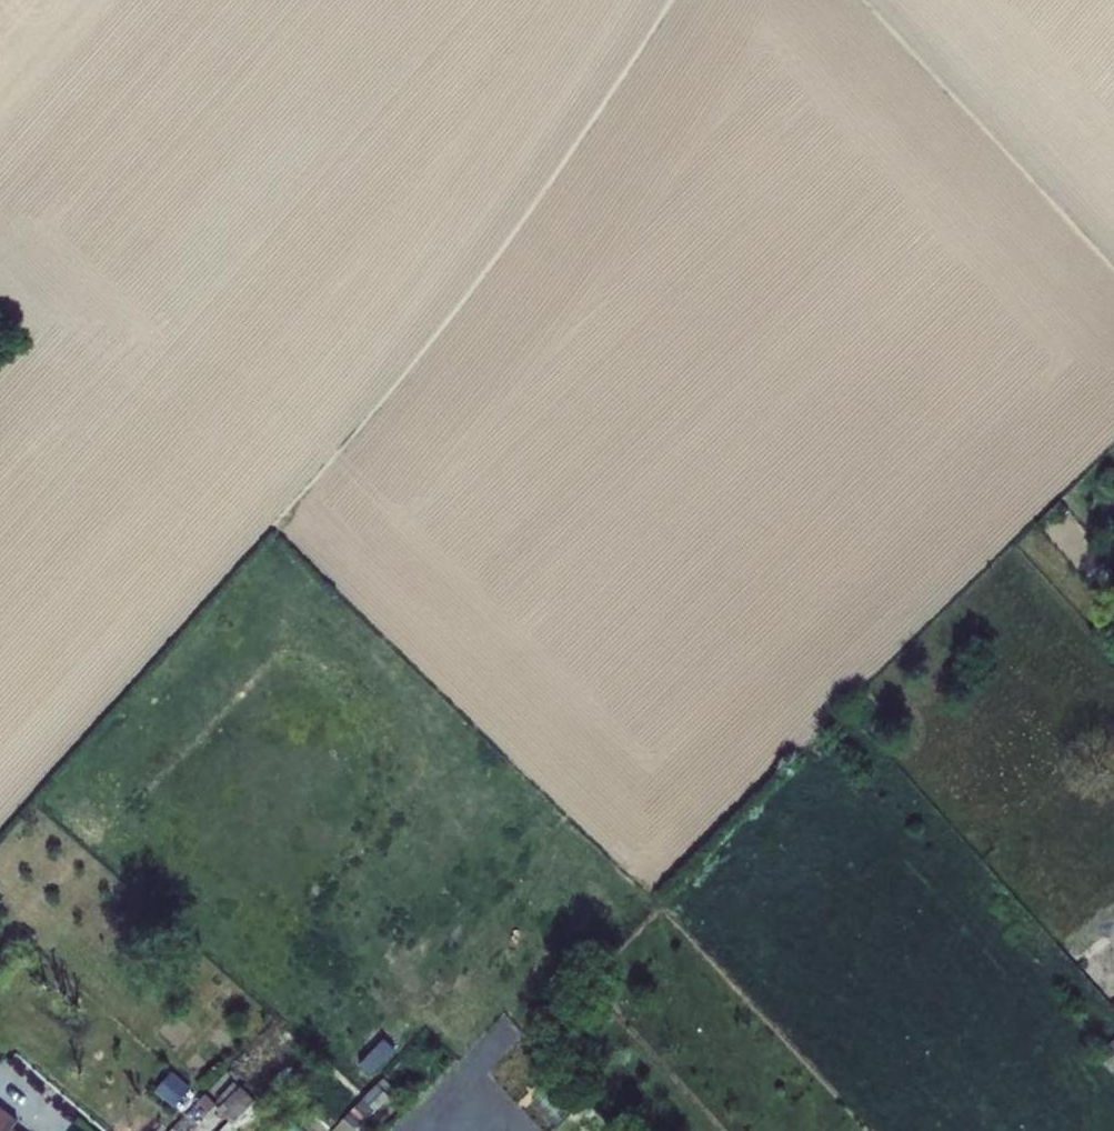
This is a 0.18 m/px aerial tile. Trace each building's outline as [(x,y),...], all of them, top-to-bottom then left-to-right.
[(1106,502),(1112,509),(1113,507),(1113,495),(1106,502)] [(1099,1055),(1113,1074),(1113,1043),(1099,1055)] [(172,1072),(153,1094),(172,1111),(191,1089),(172,1072)] [(345,1120),(357,1130),(359,1130),(396,1091),(383,1079),(345,1120)] [(260,1107),(242,1087),(218,1110),(229,1123),(221,1130),(236,1130),(260,1107)] [(13,1129),(18,1123),(0,1108),(0,1130),(16,1130),(13,1129)]
